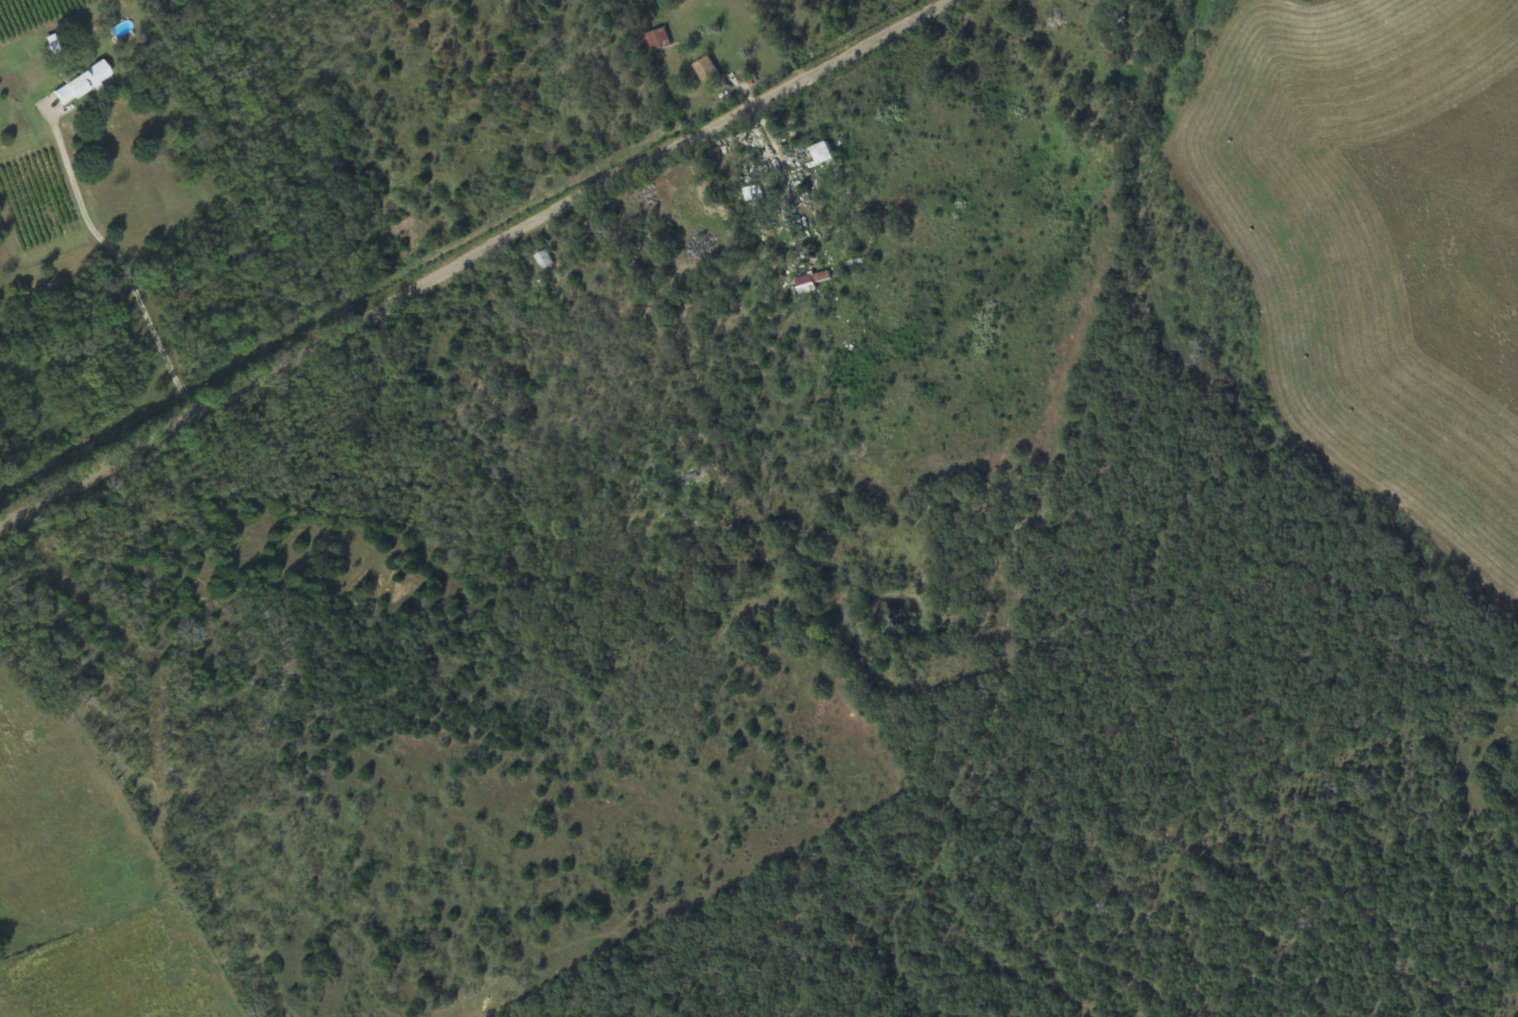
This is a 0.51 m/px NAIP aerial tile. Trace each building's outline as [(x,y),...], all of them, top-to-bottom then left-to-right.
[(670,45),(663,28),(640,37),(648,54),(670,45)] [(51,36),(44,40),(51,56),(59,52),(51,36)] [(690,66),(703,88),(720,79),(707,56),(690,66)] [(110,77),(101,61),(50,90),(59,106),(110,77)] [(807,149),(813,168),(831,161),(825,142),(807,149)] [(539,271),(553,267),(547,251),(534,255),(539,271)] [(797,297),(815,293),(813,285),(831,280),(829,272),(793,281),(797,297)]
